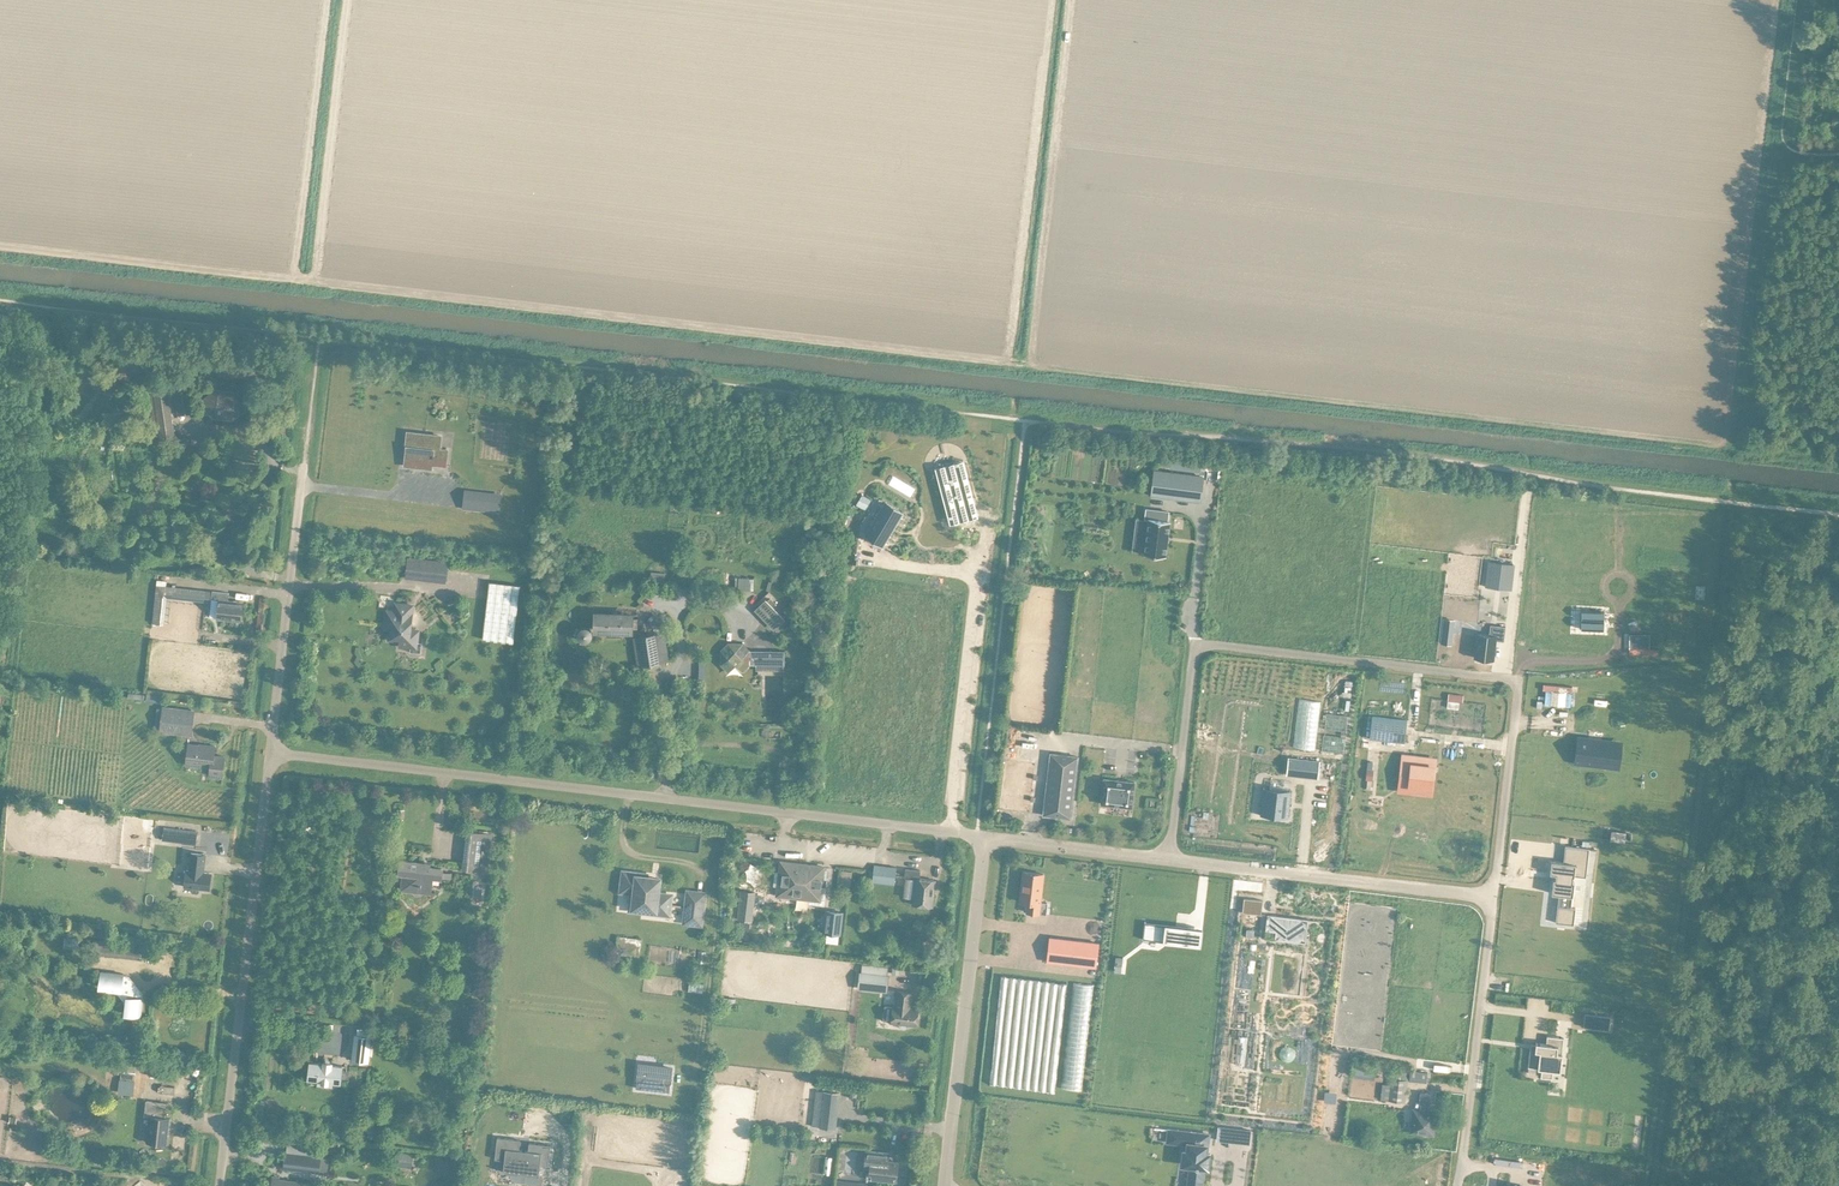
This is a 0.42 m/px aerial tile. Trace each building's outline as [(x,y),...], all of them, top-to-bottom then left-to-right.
[(189,384),(174,386),(178,415),(193,412),(189,384)] [(245,414),(245,409),(237,399),(232,398),(227,402),(223,397),(217,396),(207,404),(206,410),(214,420),(220,421),(225,417),(229,422),(234,423),(245,414)] [(154,399),(161,442),(176,440),(173,425),(171,426),(169,412),(171,411),(169,397),(154,399)] [(440,470),(447,471),(449,456),(438,454),(440,441),(409,437),(407,451),(408,452),(406,471),(432,474),(433,469),(440,470)] [(965,466),(936,473),(951,530),(980,522),(965,466)] [(1156,475),(1153,500),(1201,506),(1204,481),(1156,475)] [(500,518),(501,508),(495,508),(490,507),(491,500),(466,497),(464,514),(500,518)] [(864,500),(858,510),(868,517),(874,507),(864,500)] [(887,507),(867,541),(883,550),(903,517),(887,507)] [(1149,525),(1145,559),(1167,562),(1169,547),(1169,542),(1171,526),(1170,526),(1171,516),(1147,513),(1146,525),(1149,525)] [(407,582),(446,587),(448,568),(409,564),(407,582)] [(1490,567),(1487,592),(1512,595),(1515,570),(1490,567)] [(483,644),(515,648),(521,591),(490,587),(483,644)] [(158,591),(153,629),(161,629),(165,599),(205,604),(206,596),(158,591)] [(218,624),(242,627),(244,607),(229,606),(230,598),(213,597),(212,604),(220,605),(218,624)] [(767,605),(756,615),(775,635),(786,624),(774,612),(777,608),(772,603),(768,606),(767,605)] [(419,636),(411,635),(414,611),(396,609),(396,617),(388,616),(386,628),(390,629),(390,634),(391,634),(390,645),(401,646),(400,652),(412,653),(413,647),(418,648),(419,636)] [(1582,615),(1581,624),(1604,626),(1605,618),(1582,615)] [(610,642),(621,642),(621,636),(632,636),(632,634),(638,634),(638,624),(633,624),(633,621),(597,619),(597,635),(610,635),(610,642)] [(1444,624),(1441,649),(1453,650),(1456,625),(1444,624)] [(1581,625),(1580,633),(1603,636),(1604,627),(1581,625)] [(1479,639),(1476,663),(1494,665),(1497,646),(1505,647),(1507,632),(1492,630),(1491,638),(1488,640),(1479,639)] [(586,633),(585,633),(584,633),(583,633),(583,634),(582,634),(581,635),(580,636),(580,637),(580,638),(579,638),(579,639),(579,640),(580,641),(580,642),(580,643),(581,643),(581,644),(582,644),(582,645),(583,645),(584,645),(584,646),(585,646),(586,646),(587,646),(588,646),(588,645),(589,645),(590,645),(590,644),(591,644),(591,643),(592,643),(592,642),(592,641),(592,640),(592,639),(592,638),(592,637),(592,636),(591,636),(591,635),(590,635),(590,634),(589,634),(589,633),(588,633),(587,633),(586,633)] [(645,671),(660,668),(656,639),(641,642),(645,671)] [(722,655),(722,670),(728,677),(744,678),(751,669),(784,670),(784,656),(752,656),(745,649),(729,648),(722,655)] [(1465,700),(1450,699),(1449,706),(1464,707),(1465,700)] [(163,736),(191,739),(194,717),(165,714),(163,736)] [(1349,721),(1328,718),(1326,734),(1347,737),(1349,721)] [(1373,722),(1371,744),(1406,748),(1408,726),(1373,722)] [(1590,736),(1589,744),(1603,746),(1604,738),(1590,736)] [(1579,744),(1576,767),(1610,771),(1613,748),(1579,744)] [(210,781),(224,783),(226,762),(218,761),(218,763),(215,762),(216,752),(205,750),(205,751),(190,750),(187,770),(211,773),(210,781)] [(1079,764),(1079,762),(1078,762),(1053,759),(1052,759),(1052,760),(1045,819),(1044,821),(1046,821),(1046,820),(1070,823),(1070,824),(1072,824),(1072,822),(1079,764)] [(1405,762),(1402,790),(1432,794),(1436,765),(1405,762)] [(1289,763),(1288,779),(1318,782),(1320,766),(1289,763)] [(1133,812),(1136,789),(1136,788),(1135,787),(1135,788),(1126,787),(1126,786),(1125,786),(1116,785),(1115,785),(1106,784),(1105,784),(1105,785),(1103,808),(1102,808),(1102,809),(1103,809),(1112,810),(1113,810),(1122,811),(1123,812),(1123,811),(1132,812),(1132,813),(1133,813),(1133,812)] [(1265,794),(1262,820),(1289,822),(1292,797),(1265,794)] [(164,845),(197,849),(198,837),(165,833),(164,845)] [(464,873),(488,876),(492,840),(469,837),(464,873)] [(1553,866),(1551,878),(1557,879),(1557,884),(1555,884),(1553,898),(1560,899),(1561,899),(1574,901),(1575,887),(1574,886),(1574,881),(1587,882),(1590,854),(1567,851),(1565,868),(1553,866)] [(204,877),(204,874),(205,874),(207,860),(192,858),(190,875),(188,875),(186,892),(193,893),(193,896),(194,898),(199,898),(200,897),(200,894),(211,895),(213,879),(204,877)] [(401,878),(408,879),(407,895),(431,898),(432,882),(451,884),(452,878),(442,877),(443,874),(431,873),(431,870),(403,866),(401,878)] [(825,872),(782,867),(778,901),(821,906),(825,872)] [(873,888),(895,890),(897,873),(876,870),(873,888)] [(906,883),(917,884),(914,910),(934,912),(937,886),(921,884),(922,876),(907,874),(906,883)] [(843,876),(842,890),(852,891),(853,877),(843,876)] [(1021,907),(1029,908),(1028,918),(1040,919),(1045,879),(1025,877),(1021,907)] [(653,883),(647,883),(647,880),(625,878),(622,897),(636,898),(634,914),(648,915),(647,917),(670,920),(672,901),(659,899),(660,888),(652,887),(653,883)] [(742,896),(739,925),(753,927),(756,898),(742,896)] [(686,928),(702,930),(706,899),(689,897),(686,928)] [(1263,920),(1265,906),(1245,903),(1244,918),(1263,920)] [(1559,911),(1557,928),(1575,930),(1577,913),(1560,911),(1559,911)] [(840,940),(842,918),(828,916),(826,938),(828,938),(840,940)] [(1309,925),(1269,920),(1267,936),(1277,937),(1276,945),(1307,948),(1309,925)] [(1146,927),(1144,945),(1145,945),(1145,942),(1165,945),(1169,947),(1179,948),(1188,949),(1188,950),(1202,951),(1204,934),(1190,932),(1190,933),(1147,928),(1146,927)] [(1052,943),(1049,967),(1061,969),(1097,973),(1099,949),(1063,945),(1052,943)] [(119,949),(118,962),(142,965),(143,952),(119,949)] [(635,962),(636,952),(622,951),(621,960),(635,962)] [(864,967),(861,993),(887,996),(890,970),(864,967)] [(894,970),(893,979),(900,980),(901,971),(894,970)] [(105,993),(121,995),(121,998),(124,1003),(128,1004),(126,1019),(142,1021),(144,1004),(142,1003),(142,998),(130,983),(124,982),(125,979),(107,977),(105,993)] [(919,1014),(912,1013),(910,1013),(910,1008),(912,1009),(913,998),(899,996),(897,1012),(894,1011),(892,1028),(901,1029),(900,1032),(902,1034),(907,1034),(909,1033),(909,1030),(917,1031),(919,1014)] [(1586,1019),(1585,1032),(1610,1035),(1611,1022),(1586,1019)] [(356,1040),(353,1065),(369,1067),(372,1042),(371,1041),(371,1035),(359,1034),(358,1040),(356,1040)] [(1531,1055),(1529,1072),(1543,1074),(1542,1082),(1553,1083),(1554,1075),(1561,1076),(1565,1043),(1548,1041),(1547,1049),(1537,1048),(1536,1055),(1531,1055)] [(309,1084),(320,1086),(319,1090),(333,1092),(334,1087),(342,1088),(342,1084),(350,1085),(351,1076),(343,1075),(343,1072),(333,1070),(333,1068),(325,1067),(324,1069),(311,1068),(309,1084)] [(112,1072),(111,1079),(122,1080),(120,1093),(135,1095),(137,1071),(123,1070),(123,1073),(112,1072)] [(640,1070),(637,1093),(670,1097),(673,1073),(640,1070)] [(1357,1072),(1356,1082),(1375,1085),(1376,1074),(1357,1072)] [(163,1081),(177,1083),(178,1076),(163,1074),(163,1081)] [(1412,1076),(1411,1086),(1427,1087),(1428,1078),(1412,1076)] [(1384,1090),(1383,1105),(1390,1106),(1403,1107),(1405,1085),(1392,1084),(1392,1091),(1384,1090)] [(161,1098),(175,1100),(176,1092),(161,1091),(161,1098)] [(814,1132),(836,1134),(840,1098),(818,1096),(814,1132)] [(1429,1110),(1430,1110),(1431,1099),(1422,1098),(1421,1109),(1422,1109),(1421,1117),(1415,1116),(1413,1137),(1426,1138),(1425,1140),(1431,1140),(1432,1139),(1434,1139),(1435,1128),(1437,1128),(1437,1123),(1436,1122),(1436,1118),(1428,1117),(1429,1110)] [(169,1134),(171,1135),(172,1124),(167,1123),(169,1109),(148,1106),(146,1122),(151,1122),(148,1147),(168,1150),(169,1139),(168,1139),(169,1134)] [(1199,1185),(1204,1185),(1205,1172),(1209,1173),(1210,1159),(1208,1159),(1207,1159),(1208,1150),(1202,1150),(1203,1139),(1170,1135),(1169,1147),(1189,1149),(1189,1157),(1185,1156),(1184,1170),(1192,1171),(1190,1185),(1199,1185)] [(519,1179),(519,1178),(526,1178),(525,1180),(540,1182),(541,1170),(550,1171),(552,1151),(530,1148),(529,1156),(520,1155),(521,1145),(499,1143),(496,1164),(506,1165),(505,1176),(504,1177),(519,1179)] [(886,1185),(897,1185),(899,1168),(889,1167),(887,1165),(886,1165),(887,1158),(868,1156),(866,1173),(871,1174),(870,1184),(886,1185)] [(287,1157),(285,1174),(297,1175),(320,1178),(322,1161),(299,1159),(288,1157),(287,1157)] [(400,1158),(398,1172),(413,1174),(415,1160),(400,1158)]
